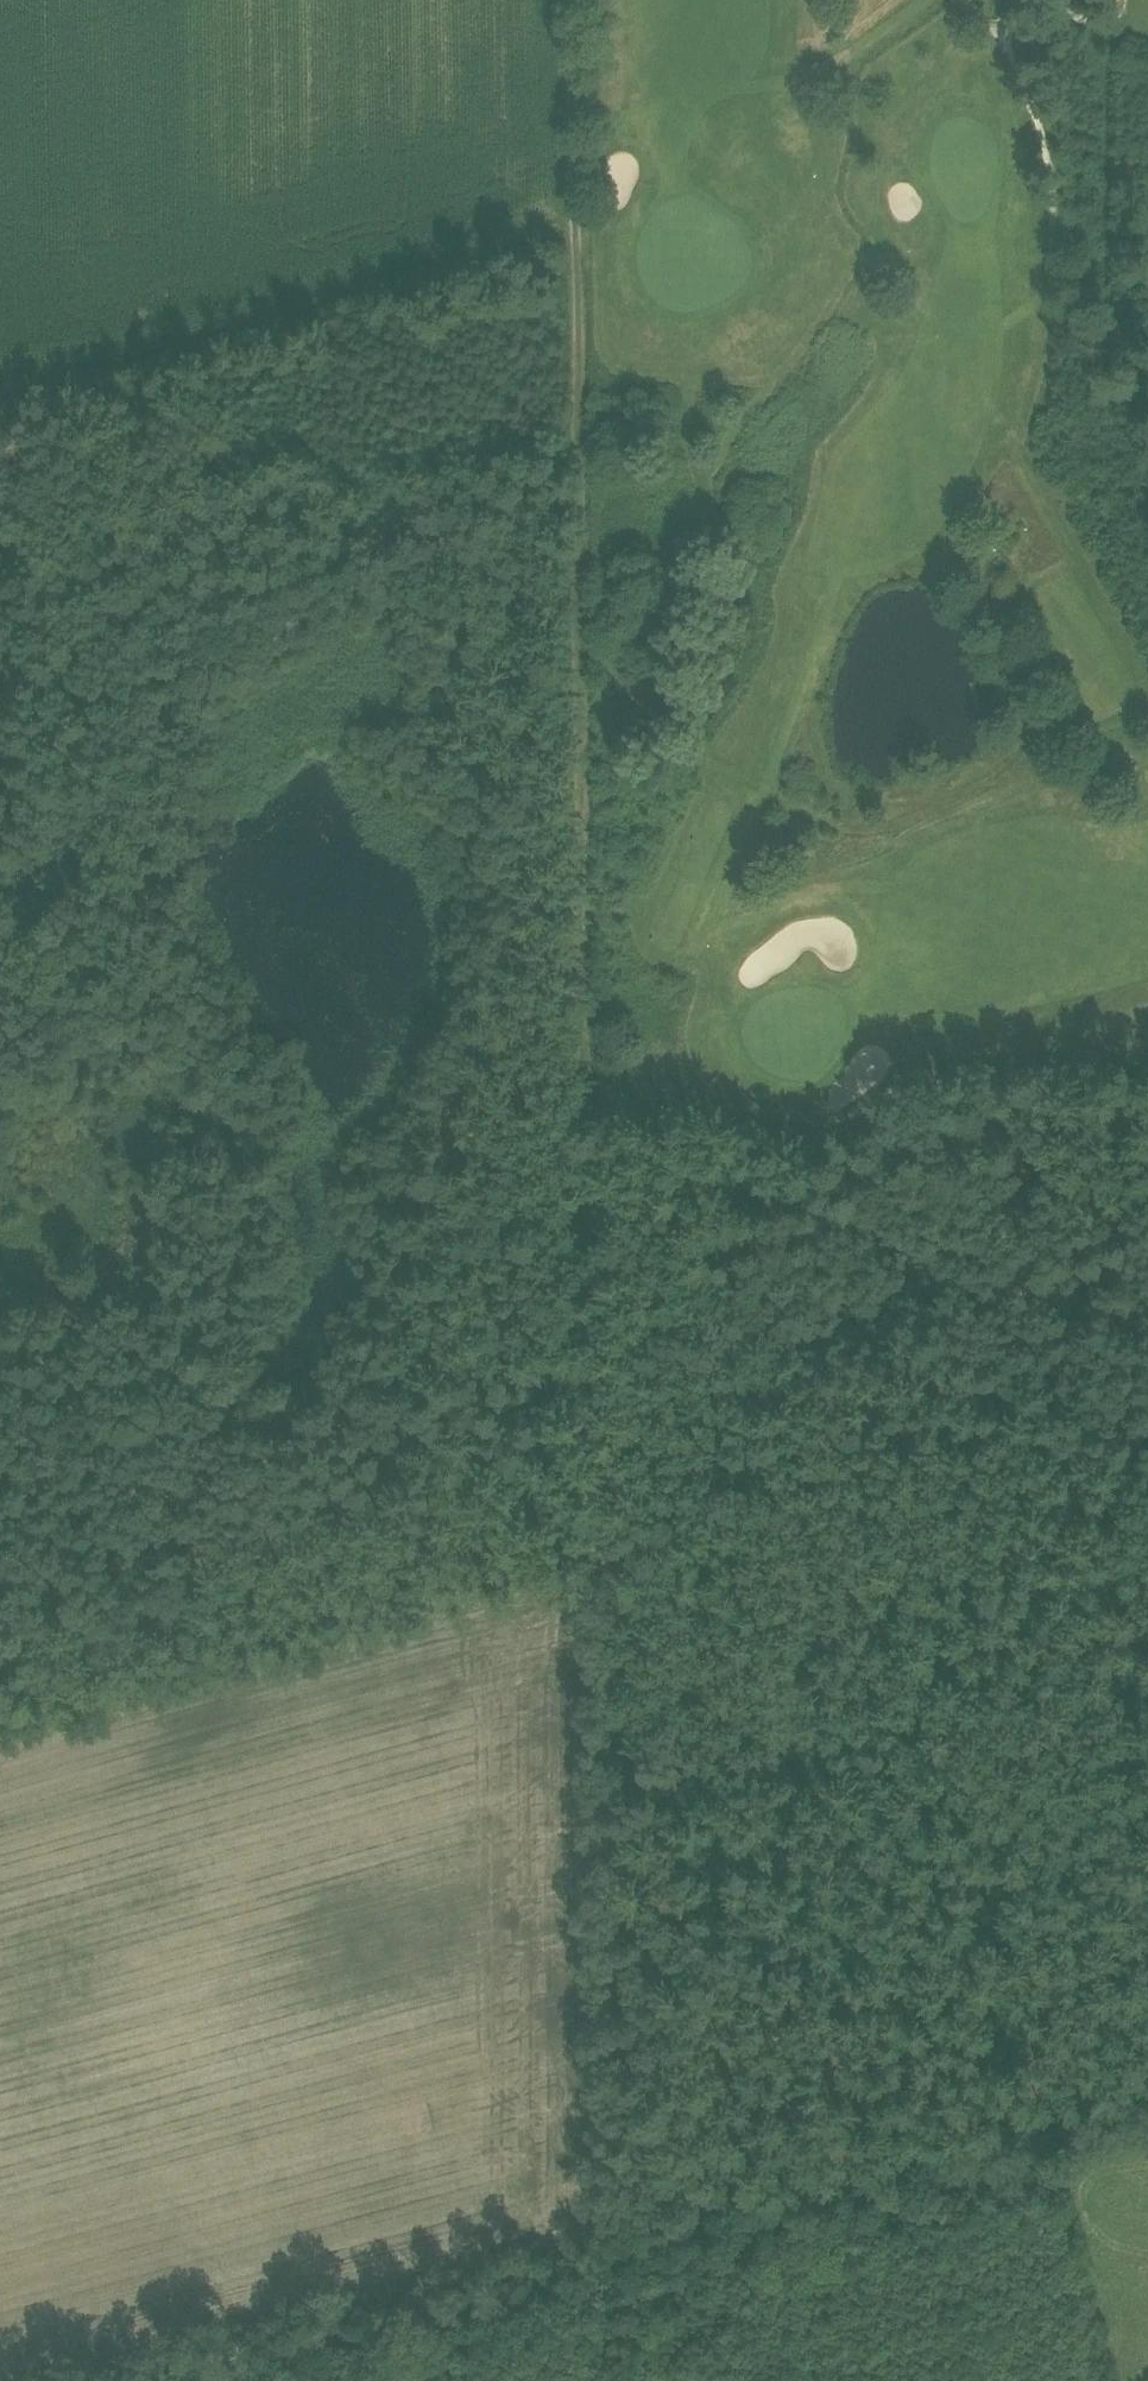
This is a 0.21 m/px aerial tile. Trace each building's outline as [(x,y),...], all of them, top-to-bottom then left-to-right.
[(869,1077),(848,1065),(828,1098),(849,1111),(869,1077)]
